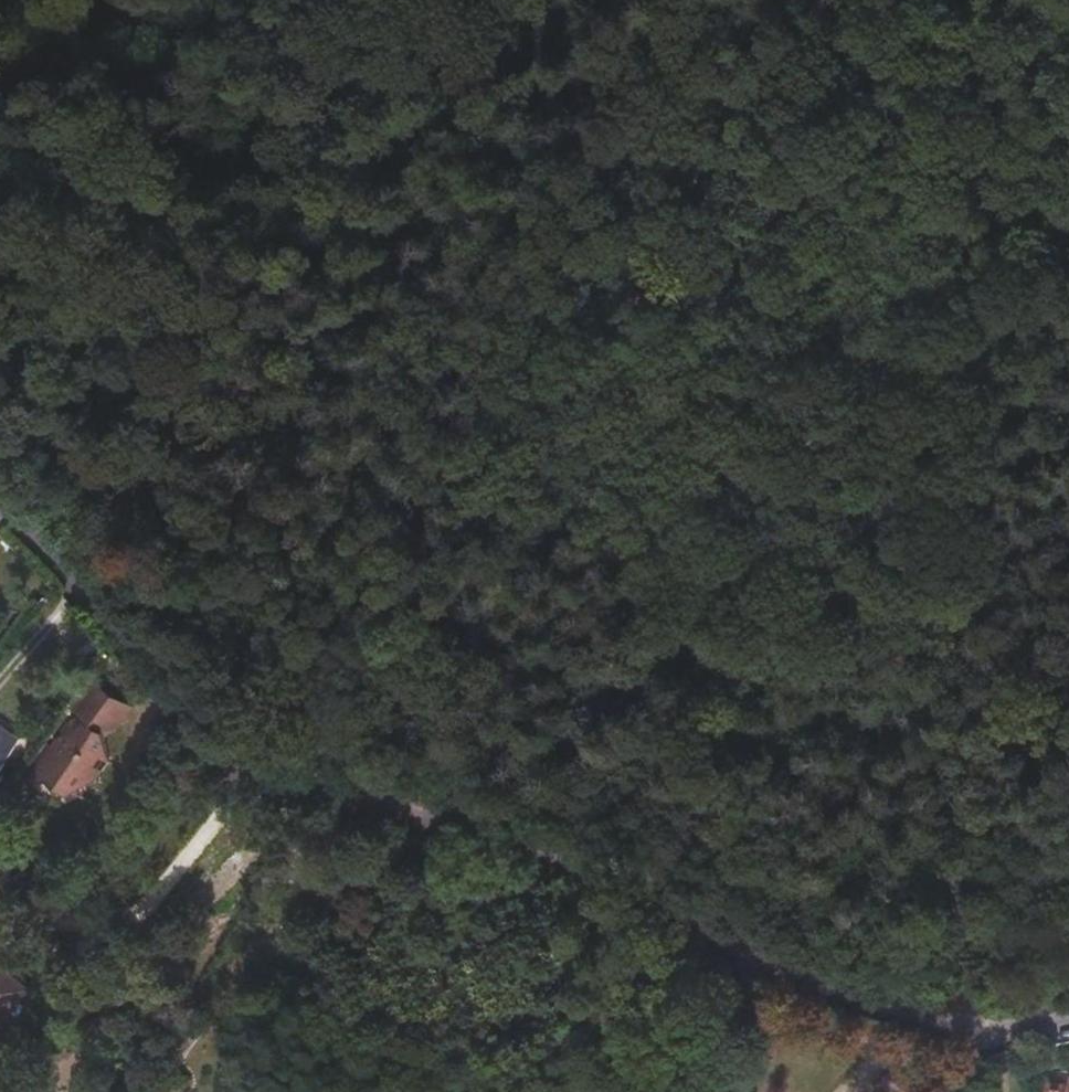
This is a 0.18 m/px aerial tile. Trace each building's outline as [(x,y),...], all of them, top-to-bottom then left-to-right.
[(98,680),(66,730),(46,765),(58,772),(78,785),(106,773),(117,755),(111,733),(116,725),(103,717),(117,692),(98,680)] [(136,704),(117,692),(103,717),(116,725),(121,729),(136,704)] [(66,730),(55,722),(25,771),(39,774),(46,765),(66,730)] [(0,724),(0,765),(20,739),(0,724)] [(46,765),(39,774),(54,777),(58,772),(46,765)] [(58,772),(54,777),(77,791),(80,786),(78,785),(58,772)] [(26,989),(0,968),(0,1021),(26,989)] [(890,1091),(929,1091),(939,1078),(927,1069),(916,1085),(902,1075),(890,1091)] [(1066,1082),(1065,1089),(1046,1087),(1045,1091),(1068,1091),(1068,1075),(1067,1075),(1066,1082)] [(1046,1080),(1046,1087),(1065,1089),(1066,1082),(1046,1080)]
